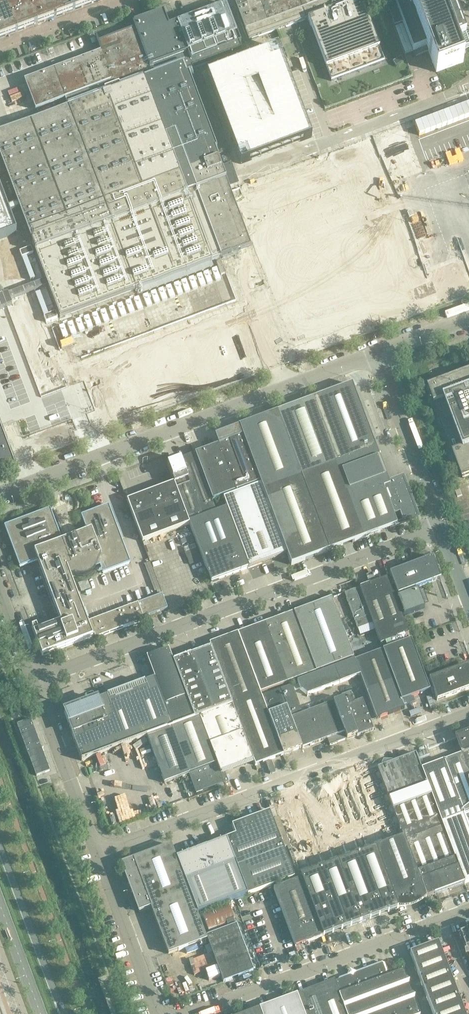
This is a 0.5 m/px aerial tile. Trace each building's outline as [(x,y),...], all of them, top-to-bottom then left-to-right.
[(28,0),(19,0),(7,4),(17,31),(37,23),(28,0)] [(50,0),(28,0),(37,23),(56,16),(50,0)] [(71,0),(50,0),(56,16),(75,9),(71,0)] [(93,0),(71,0),(75,9),(93,2),(93,0)] [(213,10),(227,48),(302,20),(295,0),(240,0),(213,10)] [(302,20),(308,18),(356,0),(295,0),(302,20)] [(308,18),(326,67),(379,47),(361,0),(356,0),(308,18)] [(394,25),(403,22),(394,0),(385,0),(394,25)] [(413,50),(426,45),(409,0),(394,0),(403,22),(413,50)] [(436,72),(463,62),(459,52),(468,48),(467,43),(468,43),(468,38),(467,33),(463,35),(462,31),(453,35),(439,0),(409,0),(426,45),(436,72)] [(453,35),(462,31),(466,30),(455,0),(439,0),(453,35)] [(7,4),(0,7),(0,37),(17,31),(7,4)] [(138,38),(152,76),(153,76),(182,65),(194,60),(196,64),(217,57),(229,52),(227,48),(213,10),(184,21),(168,26),(138,38)] [(163,12),(133,23),(134,27),(133,27),(138,38),(168,26),(163,12)] [(96,37),(95,38),(100,52),(115,90),(152,76),(138,38),(133,27),(97,40),(96,37)] [(309,135),(276,47),(204,74),(238,162),(309,135)] [(379,47),(326,67),(331,80),(384,61),(379,47)] [(100,52),(54,69),(65,99),(68,108),(115,90),(100,52)] [(401,57),(394,61),(396,65),(404,60),(401,57)] [(182,65),(153,76),(189,172),(218,161),(182,65)] [(54,69),(24,81),(35,110),(65,99),(54,69)] [(115,90),(68,108),(104,204),(189,172),(153,76),(152,76),(115,90)] [(104,204),(68,108),(0,133),(0,158),(17,205),(20,210),(28,232),(104,204)] [(218,161),(189,172),(196,190),(225,180),(218,161)] [(189,172),(104,204),(111,222),(196,190),(189,172)] [(225,180),(196,190),(221,257),(250,246),(225,180)] [(0,190),(0,239),(16,233),(9,214),(20,210),(17,205),(7,208),(0,190)] [(111,222),(136,289),(221,257),(196,190),(111,222)] [(31,240),(35,251),(111,222),(104,204),(28,232),(31,240)] [(111,222),(35,251),(60,317),(136,289),(111,222)] [(30,247),(19,251),(21,257),(27,255),(32,253),(30,247)] [(27,255),(21,257),(30,280),(35,278),(27,255)] [(221,261),(216,262),(221,275),(225,273),(221,261)] [(216,281),(220,279),(216,268),(212,270),(216,281)] [(207,284),(212,283),(208,271),(203,273),(207,284)] [(201,287),(205,285),(201,274),(197,276),(201,287)] [(193,290),(197,288),(193,277),(189,278),(193,290)] [(185,293),(190,291),(186,280),(181,281),(185,293)] [(178,295),(182,294),(178,282),(174,284),(178,295)] [(170,298),(174,297),(170,285),(166,287),(170,298)] [(162,301),(167,300),(163,288),(158,290),(162,301)] [(155,304),(160,302),(155,291),(151,293),(155,304)] [(40,292),(34,294),(43,317),(49,315),(40,292)] [(147,307),(152,305),(148,294),(143,296),(147,307)] [(138,310),(143,309),(139,297),(134,299),(138,310)] [(130,314),(134,312),(130,301),(126,302),(130,314)] [(121,317),(126,315),(122,304),(117,305),(121,317)] [(113,320),(118,318),(114,307),(109,309),(113,320)] [(104,323),(109,321),(105,310),(100,312),(104,323)] [(49,315),(43,317),(45,323),(56,318),(56,316),(54,313),(49,315)] [(96,326),(101,324),(97,313),(92,315),(96,326)] [(88,329),(92,328),(88,316),(84,318),(88,329)] [(80,332),(84,331),(80,319),(76,321),(80,332)] [(72,335),(76,334),(72,322),(67,324),(72,335)] [(63,338),(68,337),(64,325),(59,327),(63,338)] [(417,386),(442,453),(454,448),(458,457),(468,453),(468,418),(448,363),(426,372),(429,381),(417,386)] [(277,412),(239,426),(291,565),(329,551),(397,526),(416,519),(402,482),(390,486),(376,449),(372,437),(352,384),(317,398),(277,412)] [(15,465),(0,426),(0,470),(15,465)] [(215,436),(219,446),(235,492),(259,483),(238,427),(215,436)] [(219,446),(195,455),(212,500),(235,492),(219,446)] [(194,455),(181,460),(201,515),(202,515),(215,510),(194,455)] [(167,465),(174,483),(174,485),(188,520),(201,515),(181,460),(167,465)] [(460,484),(468,507),(468,480),(460,484)] [(174,483),(127,500),(143,542),(189,524),(187,520),(188,520),(174,485),(174,483)] [(223,498),(228,512),(249,568),(286,554),(260,485),(223,498)] [(87,531),(91,530),(101,555),(96,557),(100,566),(102,573),(130,563),(109,506),(81,516),(87,531)] [(226,508),(189,522),(211,582),(249,568),(228,512),(226,508)] [(50,509),(4,526),(19,567),(38,561),(34,551),(62,541),(50,509)] [(62,541),(34,551),(38,561),(61,622),(39,631),(37,625),(31,627),(33,631),(34,631),(34,632),(33,633),(42,655),(90,637),(90,636),(92,635),(87,622),(70,577),(74,575),(76,576),(78,576),(81,577),(82,577),(84,576),(87,576),(90,574),(91,573),(92,572),(94,570),(95,569),(95,568),(100,566),(96,557),(101,555),(91,530),(87,531),(62,541)] [(432,557),(389,573),(397,595),(400,594),(413,589),(432,582),(432,581),(436,580),(436,579),(437,578),(437,577),(434,570),(437,569),(432,557)] [(368,582),(377,580),(375,573),(367,575),(368,582)] [(387,577),(359,588),(373,625),(380,644),(408,634),(387,577)] [(372,623),(359,588),(344,593),(357,628),(372,623)] [(413,589),(400,594),(400,596),(397,597),(404,616),(425,608),(424,607),(422,607),(416,591),(418,591),(418,589),(414,591),(413,589)] [(162,594),(137,603),(143,617),(167,608),(162,594)] [(331,598),(293,612),(316,672),(353,658),(331,598)] [(87,622),(92,635),(94,635),(95,639),(144,620),(143,617),(137,603),(87,622)] [(293,612),(266,623),(288,682),(316,672),(293,612)] [(266,623),(238,633),(260,693),(288,682),(266,623)] [(209,644),(211,647),(232,705),(260,694),(260,693),(238,633),(209,644)] [(409,640),(383,650),(401,701),(428,691),(427,687),(410,641),(409,640)] [(352,653),(355,660),(381,650),(379,643),(352,653)] [(211,647),(192,654),(192,655),(214,712),(232,705),(211,647)] [(155,678),(154,678),(171,727),(172,728),(194,719),(173,661),(168,650),(147,658),(155,678)] [(354,661),(360,675),(376,719),(404,708),(383,650),(354,661)] [(192,654),(173,661),(194,719),(200,717),(214,712),(192,655),(192,654)] [(354,660),(334,667),(340,683),(360,675),(354,661),(354,660)] [(429,679),(437,700),(468,688),(468,664),(429,679)] [(340,683),(334,667),(297,681),(300,689),(307,695),(340,683)] [(97,699),(105,719),(116,747),(146,736),(171,727),(154,678),(153,678),(97,699)] [(280,690),(262,697),(278,740),(296,733),(291,719),(302,715),(291,686),(280,690)] [(343,699),(344,700),(350,697),(348,692),(340,695),(341,699),(343,699)] [(260,694),(232,705),(253,761),(255,765),(283,755),(278,740),(262,697),(260,694)] [(350,697),(344,700),(358,736),(373,731),(362,701),(353,704),(350,697)] [(63,711),(71,731),(105,719),(97,699),(63,711)] [(341,699),(333,703),(344,732),(347,739),(357,736),(358,736),(344,700),(343,699),(341,699)] [(302,715),(291,719),(296,733),(302,748),(302,749),(327,739),(330,745),(347,739),(344,732),(333,703),(302,715)] [(214,712),(200,717),(217,764),(225,783),(228,781),(224,771),(253,761),(232,705),(214,712)] [(172,728),(171,728),(189,774),(217,764),(200,717),(194,719),(172,728)] [(50,771),(31,719),(17,724),(36,776),(50,771)] [(105,719),(71,731),(70,732),(81,760),(116,747),(105,719)] [(171,727),(146,736),(164,783),(189,774),(171,728),(171,727)] [(296,733),(278,740),(283,755),(302,748),(296,733)] [(444,760),(457,796),(464,814),(468,812),(468,733),(456,738),(461,753),(444,760)] [(377,768),(384,787),(393,809),(413,802),(431,795),(421,769),(415,754),(377,768)] [(421,769),(431,795),(434,803),(436,810),(438,814),(439,818),(441,823),(464,814),(457,796),(444,760),(421,769)] [(217,764),(189,774),(196,793),(223,782),(223,783),(224,783),(225,783),(217,764)] [(285,802),(275,806),(279,817),(300,875),(311,871),(337,861),(375,847),(403,837),(394,815),(392,810),(384,787),(377,768),(285,802)] [(431,795),(413,802),(416,809),(434,803),(431,795)] [(434,803),(416,809),(419,817),(436,810),(434,803)] [(436,810),(419,817),(422,824),(439,818),(438,814),(436,810)] [(235,834),(226,838),(237,866),(247,895),(294,877),(284,849),(270,811),(232,825),(235,834)] [(442,825),(445,833),(448,840),(450,848),(453,855),(454,858),(456,863),(459,870),(463,880),(464,883),(468,881),(468,827),(464,814),(441,823),(442,825)] [(439,818),(422,824),(424,832),(442,825),(441,823),(439,818)] [(442,825),(424,832),(427,839),(445,833),(442,825)] [(445,833),(427,839),(430,847),(448,840),(445,833)] [(403,837),(375,847),(398,908),(399,908),(403,908),(407,908),(412,907),(417,905),(421,903),(425,899),(427,897),(426,897),(404,839),(403,837)] [(226,839),(176,858),(197,913),(247,895),(226,839)] [(448,840),(430,847),(433,854),(450,848),(448,840)] [(171,845),(133,859),(121,864),(139,912),(151,907),(168,954),(206,940),(189,893),(171,845)] [(375,847),(337,861),(360,922),(398,908),(389,885),(375,847)] [(450,848),(433,854),(436,862),(453,855),(450,848)] [(453,855),(436,862),(438,869),(456,863),(454,858),(453,855)] [(300,875),(301,877),(308,897),(323,936),(332,933),(360,922),(337,861),(311,871),(300,875)] [(456,863),(438,869),(441,877),(459,870),(456,863)] [(459,870),(441,877),(445,887),(463,880),(459,870)] [(301,877),(273,889),(295,947),(323,936),(308,897),(304,885),(301,877)] [(463,880),(445,887),(449,898),(467,891),(464,883),(463,880)] [(227,903),(201,913),(209,934),(235,924),(227,903)] [(236,926),(206,937),(223,982),(253,971),(236,926)] [(459,933),(460,935),(459,936),(460,941),(462,941),(465,947),(468,946),(468,930),(459,933)] [(410,953),(433,1013),(465,1013),(438,942),(410,953)] [(339,993),(387,976),(386,974),(387,971),(384,963),(381,962),(356,972),(349,969),(347,975),(339,978),(338,980),(334,982),(339,993)] [(387,976),(339,993),(346,1013),(419,1013),(414,999),(415,996),(412,994),(409,984),(409,981),(406,979),(403,970),(387,976)] [(297,994),(304,1013),(346,1013),(339,993),(334,982),(334,980),(297,994)] [(259,1008),(261,1013),(304,1013),(297,994),(259,1008)]
